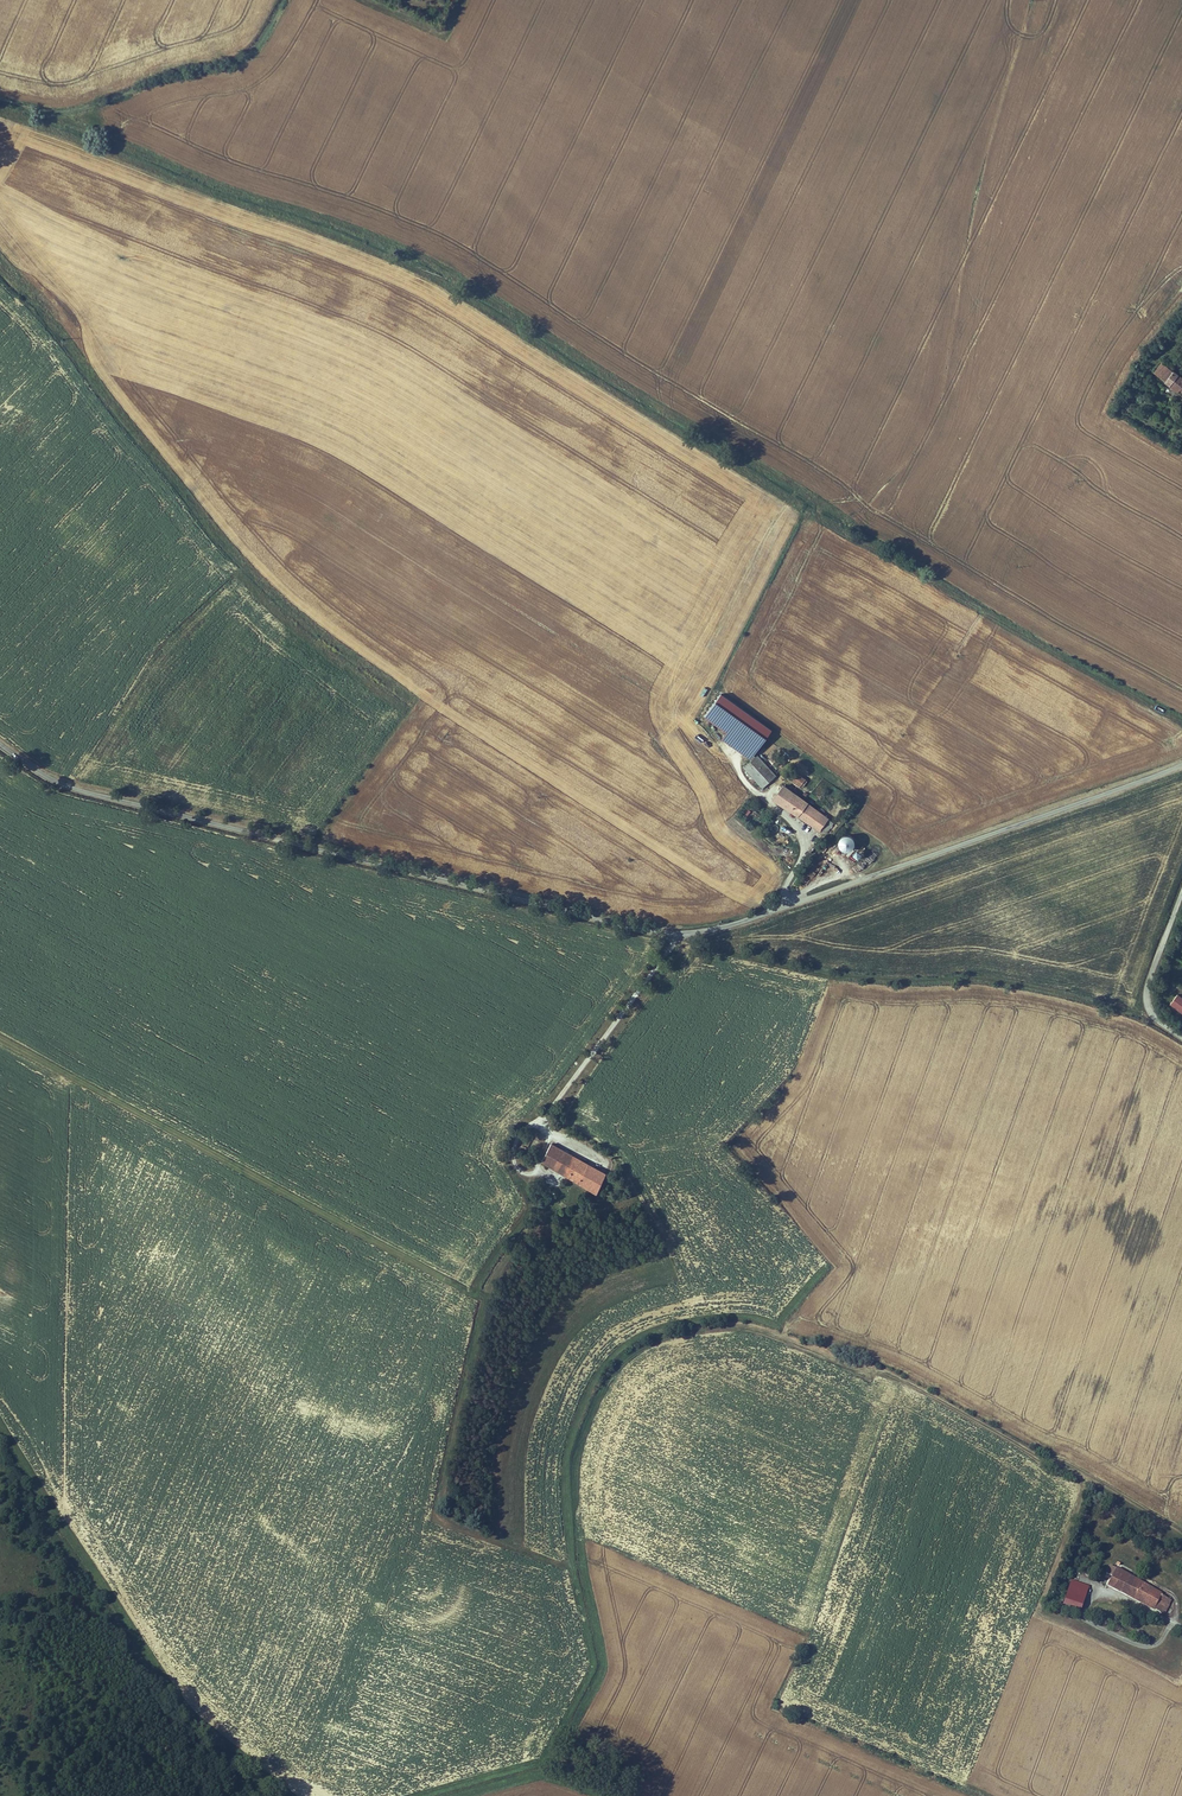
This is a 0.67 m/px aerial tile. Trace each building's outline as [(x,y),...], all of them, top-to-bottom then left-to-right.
[(1157,363),(1147,378),(1181,402),(1181,381),(1157,363)] [(751,759),(773,727),(720,692),(704,716),(726,730),(721,738),(751,759)] [(763,759),(758,754),(747,765),(753,770),(763,759)] [(776,773),(763,759),(753,770),(747,765),(745,767),(763,786),(776,773)] [(798,773),(791,767),(786,774),(792,779),(798,773)] [(805,821),(814,808),(783,785),(773,798),(805,821)] [(819,827),(826,817),(814,808),(805,821),(817,830),(819,827)] [(825,832),(832,821),(826,817),(819,827),(825,832)] [(846,851),(856,841),(846,831),(836,841),(846,851)] [(859,858),(862,851),(856,848),(853,855),(859,858)] [(1177,996),(1170,1006),(1181,1014),(1181,999),(1177,996)] [(548,1167),(557,1149),(548,1144),(539,1162),(548,1167)] [(587,1166),(557,1149),(548,1167),(577,1183),(587,1166)] [(594,1170),(587,1166),(577,1183),(584,1188),(594,1170)] [(604,1176),(594,1170),(584,1188),(594,1193),(604,1176)] [(1176,1596),(1117,1564),(1108,1583),(1167,1613),(1176,1596)] [(1069,1606),(1087,1611),(1093,1585),(1075,1581),(1069,1606)]
